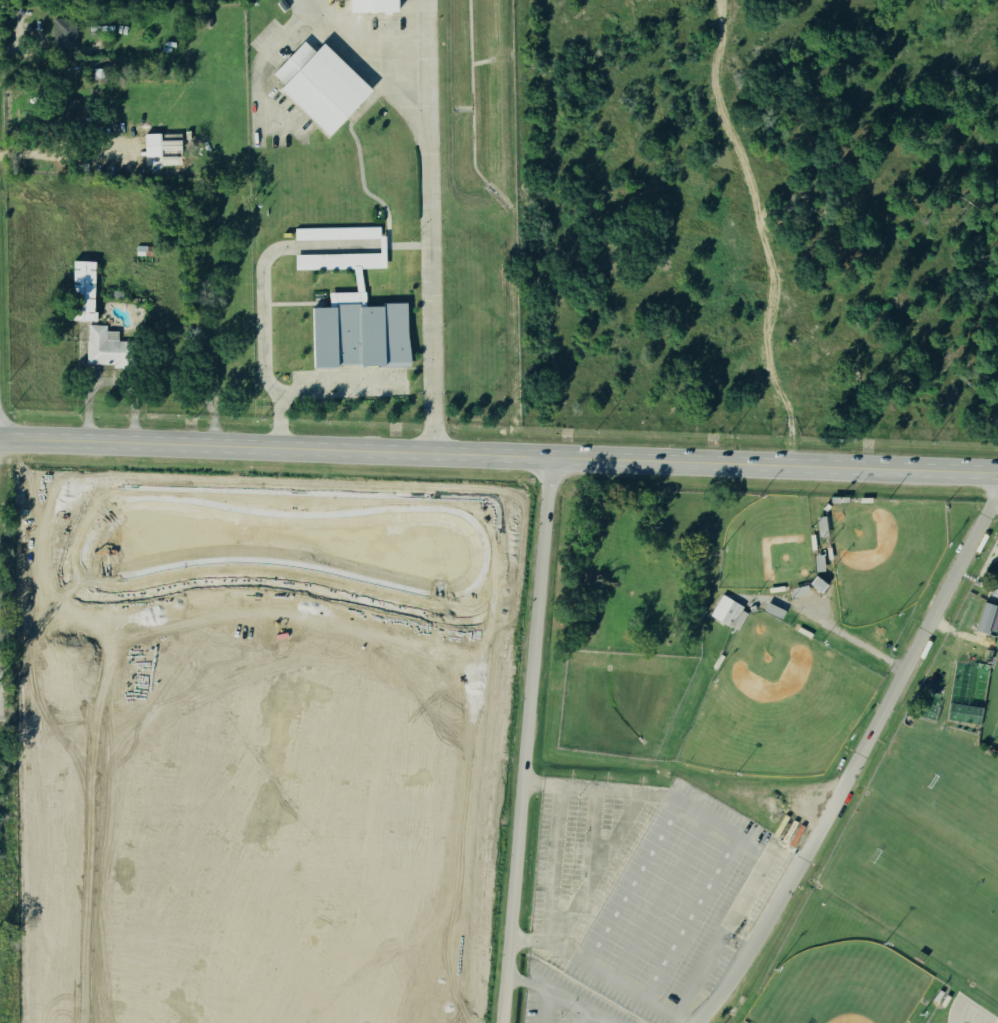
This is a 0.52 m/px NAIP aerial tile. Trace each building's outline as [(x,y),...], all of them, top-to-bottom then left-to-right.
[(284,12),(278,4),(284,0),(290,7),(284,12)] [(349,13),(349,0),(396,0),(396,12),(349,13)] [(76,49),(54,49),(54,19),(76,19),(76,49)] [(371,91),(327,137),(279,90),(323,44),(371,91)] [(143,159),(159,158),(159,154),(180,153),(179,139),(158,140),(158,135),(142,136),(143,159)] [(380,228),(380,239),(295,240),(295,230),(380,228)] [(137,246),(162,247),(162,257),(136,256),(137,246)] [(296,256),(378,254),(379,270),(297,271),(296,256)] [(93,323),(93,263),(70,263),(70,323),(93,323)] [(407,367),(406,306),(364,307),(364,294),(328,294),(328,309),(309,310),(310,369),(407,367)] [(85,367),(126,368),(126,344),(116,343),(117,334),(105,333),(105,328),(86,327),(85,367)] [(709,620),(738,633),(748,611),(718,598),(709,620)] [(974,632),(986,636),(995,608),(983,604),(974,632)]
